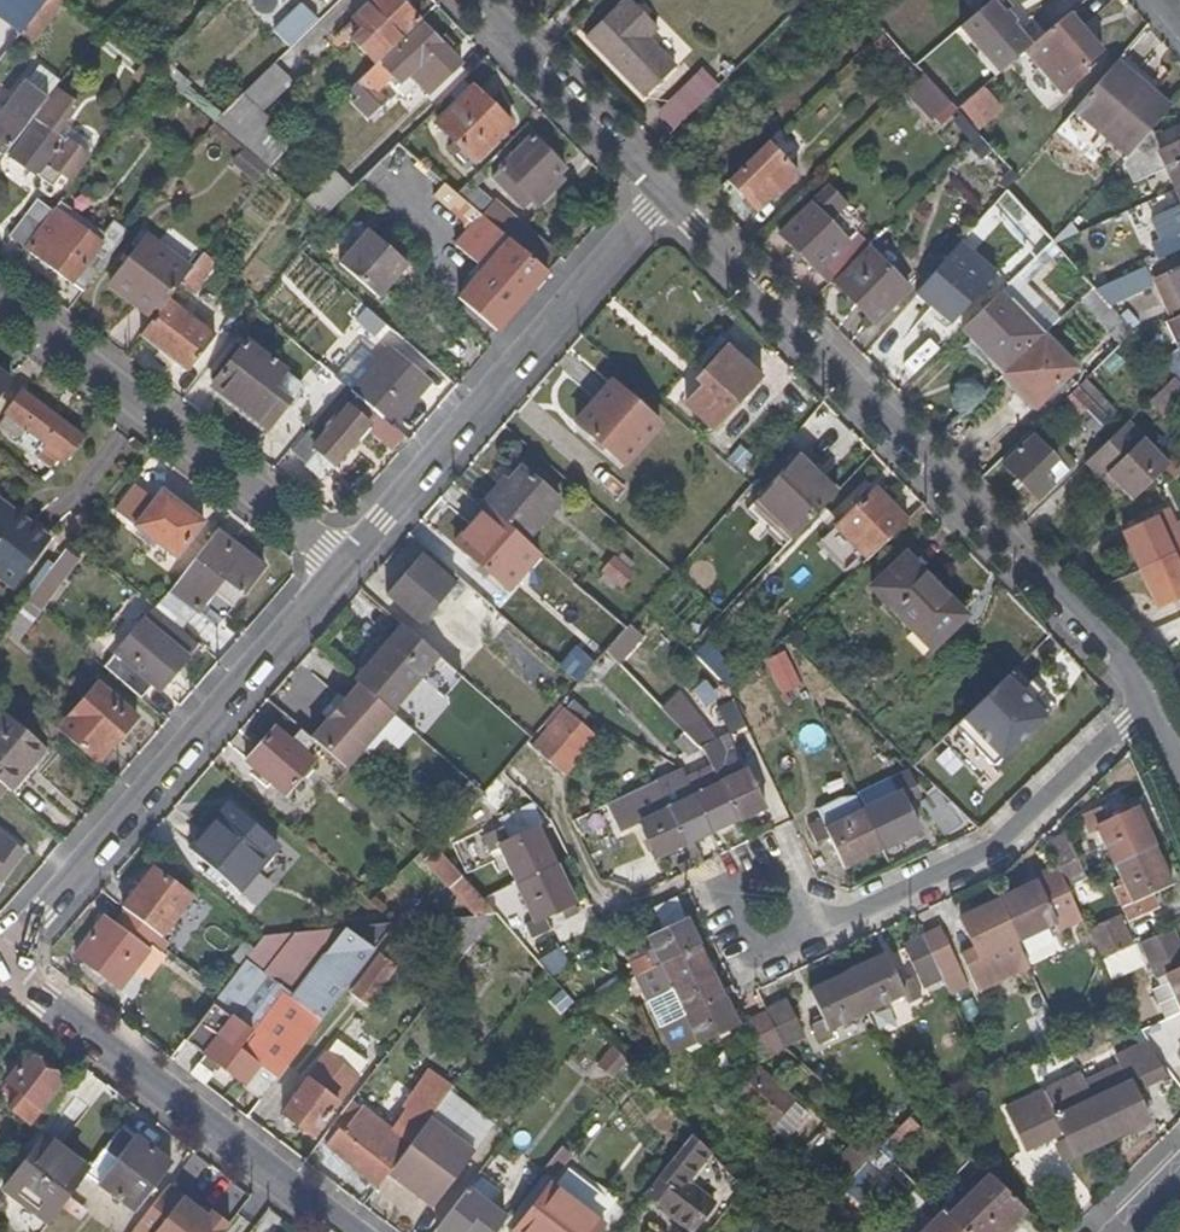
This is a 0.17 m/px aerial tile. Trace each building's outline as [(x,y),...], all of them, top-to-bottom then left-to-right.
[(47,0),(0,0),(0,14),(23,32),(30,22),(47,0)] [(68,0),(47,0),(30,22),(43,33),(68,0)] [(419,22),(398,0),(373,0),(343,29),(378,63),(419,22)] [(649,35),(667,17),(651,0),(617,0),(583,32),(643,95),(676,63),(649,35)] [(1038,38),(1006,0),(992,0),(960,28),(997,74),(1024,51),(1038,38)] [(287,49),(317,22),(302,5),(271,32),(287,49)] [(1081,67),(1100,51),(1080,28),(1085,23),(1073,10),(1038,38),(1024,51),(1061,93),(1085,72),(1081,67)] [(452,57),(446,51),(450,47),(451,46),(450,44),(445,39),(443,38),(438,43),(422,26),(381,65),(387,71),(399,83),(407,75),(420,63),(440,85),(449,77),(457,69),(460,66),(458,64),(452,57)] [(904,78),(915,65),(906,55),(893,67),(904,78)] [(1159,85),(1122,55),(1117,61),(1153,92),(1159,85)] [(253,115),(295,76),(279,59),(218,118),(213,124),(231,138),(253,115)] [(1172,108),(1153,92),(1117,61),(1073,111),(1128,157),(1151,131),(1172,108)] [(378,79),(387,71),(381,65),(378,63),(369,71),(378,79)] [(911,87),(924,75),(915,65),(904,78),(911,87)] [(378,91),(384,85),(379,80),(378,79),(369,71),(352,88),(355,92),(359,96),(375,112),(388,100),(378,91)] [(674,129),(717,88),(701,72),(658,112),(674,129)] [(935,87),(924,75),(911,87),(916,91),(922,98),(935,87)] [(27,123),(46,98),(27,83),(7,107),(27,123)] [(928,105),(941,94),(935,87),(922,98),(928,105)] [(350,97),(355,92),(352,88),(347,93),(350,97)] [(473,161),(511,124),(473,88),(437,124),(473,161)] [(983,89),(958,110),(978,134),(1003,113),(983,89)] [(375,112),(359,96),(355,101),(371,117),(375,112)] [(27,123),(7,107),(0,116),(0,150),(4,153),(27,123)] [(70,181),(89,155),(82,151),(68,141),(66,143),(36,121),(11,156),(26,168),(51,187),(53,186),(61,174),(70,181)] [(231,138),(213,124),(210,128),(221,137),(238,150),(241,147),(231,138)] [(1167,170),(1160,153),(1151,131),(1128,157),(1125,161),(1135,184),(1167,170)] [(87,144),(72,134),(68,141),(82,151),(87,144)] [(532,202),(558,176),(564,169),(531,136),(494,173),(525,204),(527,205),(528,205),(532,202)] [(796,176),(767,144),(728,182),(757,211),(776,192),(779,193),(796,176)] [(1160,153),(1167,170),(1176,189),(1179,187),(1179,144),(1160,153)] [(268,170),(241,147),(238,150),(265,173),(268,170)] [(324,217),(355,187),(337,171),(306,202),(324,217)] [(538,208),(564,181),(558,176),(532,202),(538,208)] [(481,216),(457,194),(450,188),(440,199),(463,219),(467,233),(481,216)] [(64,209),(75,195),(69,191),(58,205),(64,209)] [(44,224),(53,210),(38,199),(29,212),(44,224)] [(845,242),(815,210),(820,205),(814,199),(779,234),(816,271),(838,250),(845,242)] [(509,240),(521,226),(493,201),(481,216),(509,240)] [(61,213),(64,209),(58,205),(55,209),(61,213)] [(61,213),(55,209),(53,210),(44,224),(40,229),(42,230),(28,249),(84,292),(113,253),(66,218),(61,213)] [(66,218),(69,213),(64,209),(61,213),(66,218)] [(25,248),(40,229),(44,224),(29,212),(10,237),(25,248)] [(483,270),(509,240),(481,216),(467,233),(455,246),(483,270)] [(557,257),(521,226),(509,240),(544,271),(557,257)] [(380,295),(408,262),(407,259),(369,227),(339,262),(361,279),(380,295)] [(895,238),(885,227),(877,235),(888,245),(895,238)] [(1154,243),(1160,258),(1179,250),(1179,231),(1154,243)] [(192,270),(147,237),(112,281),(157,315),(168,300),(178,287),(189,273),(192,270)] [(497,332),(546,273),(544,271),(509,240),(483,270),(459,299),(497,332)] [(993,279),(958,246),(930,276),(964,309),(993,279)] [(828,283),(849,262),(838,250),(816,271),(828,283)] [(874,323),(906,289),(882,263),(870,250),(835,284),(874,323)] [(1149,286),(1141,267),(1093,288),(1108,304),(1149,286)] [(1170,276),(1169,274),(1156,280),(1171,314),(1173,319),(1179,316),(1179,272),(1170,276)] [(192,298),(204,283),(191,274),(179,288),(192,298)] [(1108,304),(1093,288),(1079,301),(1119,346),(1133,332),(1108,304)] [(972,341),(1011,305),(1000,294),(962,330),(972,341)] [(190,371),(216,336),(168,300),(157,315),(142,336),(190,371)] [(1056,323),(1036,302),(1022,317),(1042,337),(1056,323)] [(1022,317),(1011,305),(972,341),(1033,405),(1072,369),(1042,337),(1022,317)] [(380,332),(387,324),(368,308),(357,321),(376,337),(380,332)] [(386,337),(393,329),(387,324),(380,332),(386,337)] [(269,427),(302,384),(247,341),(214,384),(269,427)] [(713,428),(759,377),(724,344),(694,377),(700,383),(682,401),(713,428)] [(1155,357),(1173,377),(1175,380),(1179,378),(1179,347),(1155,357)] [(393,426),(429,383),(390,349),(382,360),(366,378),(353,392),(393,426)] [(366,378),(382,360),(373,352),(357,371),(366,378)] [(1063,400),(1076,389),(1084,381),(1072,369),(1033,405),(1045,417),(1063,400)] [(1089,401),(1104,385),(1092,373),(1084,381),(1076,389),(1089,401)] [(11,383),(0,375),(0,397),(11,383)] [(623,462),(658,422),(610,380),(575,420),(623,462)] [(335,463),(368,427),(394,449),(405,436),(393,426),(353,392),(351,390),(320,427),(315,423),(292,450),(307,462),(317,450),(332,463),(332,464),(333,465),(334,464),(335,463)] [(83,438),(24,394),(7,416),(26,430),(17,440),(57,471),(83,438)] [(7,416),(0,424),(0,426),(17,440),(26,430),(7,416)] [(1084,466),(1131,511),(1170,470),(1123,425),(1084,466)] [(1076,464),(1042,427),(1003,463),(1004,466),(1037,500),(1076,464)] [(332,463),(317,450),(307,462),(323,475),(332,463)] [(833,490),(795,452),(750,500),(788,538),(833,490)] [(525,539),(559,498),(521,465),(501,489),(487,506),(490,509),(525,539)] [(487,506),(501,489),(495,484),(481,501),(487,506)] [(864,559),(903,521),(871,488),(833,526),(864,559)] [(177,560),(205,524),(162,492),(135,526),(177,560)] [(51,539),(0,500),(0,577),(14,588),(51,539)] [(511,591),(542,554),(525,539),(490,509),(458,547),(511,591)] [(1176,527),(1168,509),(1154,514),(1156,517),(1163,533),(1176,527)] [(1172,554),(1163,533),(1156,517),(1124,532),(1140,568),(1172,554)] [(1176,527),(1163,533),(1172,554),(1179,551),(1179,526),(1176,527)] [(224,618),(264,567),(245,554),(244,553),(233,545),(217,533),(172,591),(196,610),(203,602),(224,618)] [(248,547),(238,539),(233,545),(244,553),(248,547)] [(457,575),(424,547),(418,553),(451,582),(457,575)] [(419,620),(448,586),(457,593),(455,595),(464,603),(459,610),(478,625),(492,609),(470,590),(471,588),(457,576),(457,575),(451,582),(418,553),(386,592),(419,620)] [(963,611),(903,553),(871,588),(930,645),(963,611)] [(1172,554),(1140,568),(1158,606),(1179,596),(1179,571),(1172,554)] [(631,571),(613,555),(601,569),(619,585),(628,577),(631,571)] [(41,610),(62,583),(63,581),(62,579),(56,575),(59,570),(54,567),(28,600),(41,610)] [(22,634),(41,610),(28,600),(8,628),(18,636),(20,636),(22,634)] [(160,690),(200,644),(166,615),(148,635),(142,630),(109,669),(142,697),(153,684),(160,690)] [(390,709),(436,654),(418,638),(400,622),(353,677),(358,681),(390,709)] [(619,649),(634,632),(625,625),(611,642),(619,649)] [(445,644),(427,628),(418,638),(436,654),(445,644)] [(611,658),(619,649),(611,642),(604,650),(611,658)] [(975,777),(1052,707),(1026,679),(1019,686),(1006,671),(938,739),(975,777)] [(109,750),(138,715),(98,681),(69,716),(109,750)] [(347,767),(394,712),(390,709),(358,681),(310,736),(313,739),(347,767)] [(579,721),(587,712),(575,700),(570,697),(530,745),(547,759),(579,721)] [(706,739),(665,698),(658,704),(695,744),(700,742),(734,818),(761,805),(745,769),(740,771),(732,752),(729,753),(721,756),(713,737),(706,739)] [(729,753),(713,716),(705,720),(713,737),(721,756),(729,753)] [(530,735),(514,721),(504,733),(520,747),(525,741),(530,735)] [(564,773),(596,735),(579,721),(547,759),(564,773)] [(314,758),(304,750),(286,736),(273,724),(244,759),(284,793),(314,758)] [(313,739),(310,736),(297,725),(286,736),(304,750),(313,739)] [(734,818),(700,742),(695,744),(686,747),(700,776),(687,782),(709,830),(734,818)] [(10,765),(15,759),(11,756),(5,762),(10,765)] [(30,780),(33,775),(23,767),(15,759),(10,765),(0,776),(0,781),(63,836),(77,820),(57,803),(30,780)] [(709,830),(687,782),(680,767),(678,766),(652,778),(682,843),(709,830)] [(896,792),(892,784),(908,777),(904,768),(855,791),(861,807),(896,792)] [(916,830),(902,800),(915,794),(908,777),(892,784),(896,792),(861,807),(859,808),(878,848),(916,830)] [(682,843),(652,778),(625,791),(638,820),(654,855),(682,843)] [(956,823),(947,801),(936,790),(923,796),(939,830),(942,833),(956,823)] [(878,848),(859,808),(852,794),(843,796),(814,809),(817,817),(803,823),(813,842),(827,836),(841,866),(878,848)] [(237,886),(276,841),(229,800),(213,819),(190,847),(237,886)] [(535,824),(526,803),(496,816),(499,822),(505,837),(535,824)] [(598,817),(594,806),(570,818),(574,829),(598,817)] [(1150,846),(1133,807),(1102,821),(1097,807),(1079,815),(1086,831),(1096,828),(1111,864),(1150,846)] [(190,847),(213,819),(207,815),(184,841),(190,847)] [(654,855),(638,820),(627,824),(643,860),(654,855)] [(553,862),(535,824),(505,837),(499,822),(481,831),(480,827),(452,841),(465,871),(490,860),(493,867),(506,861),(514,881),(536,870),(553,862)] [(17,844),(0,830),(0,866),(17,844)] [(1082,876),(1065,840),(1044,849),(1052,865),(1061,884),(1062,886),(1082,876)] [(462,873),(436,844),(422,856),(448,884),(462,873)] [(1167,884),(1150,846),(1111,864),(1128,900),(1120,903),(1127,919),(1153,908),(1147,893),(1167,884)] [(571,900),(554,861),(553,862),(536,870),(514,881),(530,917),(523,921),(529,935),(547,927),(541,914),(571,900)] [(1077,919),(1062,887),(1062,886),(1061,884),(1052,865),(1030,875),(1033,883),(1047,912),(1060,907),(1068,924),(1077,919)] [(160,933),(189,896),(149,866),(121,902),(126,906),(116,920),(106,913),(76,951),(120,985),(134,966),(149,977),(164,957),(155,951),(165,938),(160,933)] [(1033,883),(1030,875),(1021,879),(1024,887),(1033,883)] [(1068,924),(1060,907),(1047,912),(1033,883),(1024,887),(996,900),(1014,939),(1049,922),(1053,930),(1068,924)] [(683,917),(673,895),(649,907),(659,928),(683,917)] [(1014,939),(996,900),(958,919),(971,947),(959,953),(967,971),(982,964),(978,955),(1014,939)] [(1162,930),(1153,908),(1127,919),(1120,922),(1129,943),(1130,945),(1136,942),(1162,930)] [(460,954),(494,909),(415,918),(394,920),(388,928),(422,926),(460,954)] [(1129,943),(1120,922),(1117,914),(1084,929),(1098,957),(1129,943)] [(696,944),(683,917),(659,928),(646,934),(650,944),(653,950),(643,955),(636,957),(626,962),(632,974),(696,944)] [(309,1031),(349,977),(388,928),(394,920),(372,922),(320,928),(261,933),(253,945),(240,962),(218,991),(237,1005),(202,1051),(260,1095),(309,1031)] [(958,968),(939,927),(920,936),(940,977),(958,968)] [(1178,964),(1162,930),(1136,942),(1152,976),(1143,980),(1160,1019),(1179,1011),(1179,1010),(1179,963),(1178,964)] [(940,977),(920,936),(900,945),(920,986),(940,977)] [(240,962),(253,945),(243,937),(230,954),(240,962)] [(396,964),(404,952),(389,941),(381,952),(396,964)] [(707,970),(696,944),(632,974),(638,987),(655,979),(652,973),(661,969),(670,988),(707,970)] [(653,950),(650,944),(640,948),(643,955),(653,950)] [(366,1004),(396,964),(381,952),(377,953),(349,991),(366,1004)] [(626,962),(636,957),(634,952),(623,956),(626,962)] [(916,996),(908,978),(894,983),(880,955),(844,971),(864,1011),(899,995),(902,1002),(916,996)] [(681,1015),(720,997),(707,970),(670,988),(681,1015)] [(864,1011),(844,971),(807,989),(821,1019),(807,1026),(815,1043),(832,1036),(828,1028),(864,1011)] [(595,1007),(621,994),(617,983),(590,996),(595,1007)] [(681,1015),(670,988),(644,1000),(651,1015),(667,1008),(672,1019),(681,1015)] [(202,1051),(237,1005),(218,991),(183,1037),(202,1051)] [(696,1041),(733,1023),(720,997),(681,1015),(672,1019),(656,1026),(667,1051),(692,1039),(696,1041)] [(795,1037),(780,1003),(766,1009),(781,1043),(795,1037)] [(672,1019),(667,1008),(651,1015),(656,1026),(672,1019)] [(780,1044),(764,1010),(745,1020),(760,1052),(780,1044)] [(367,1057),(339,1035),(325,1054),(354,1076),(367,1057)] [(1163,1076),(1154,1055),(1141,1042),(1112,1055),(1125,1082),(1088,1099),(1106,1137),(1144,1120),(1131,1090),(1163,1076)] [(27,1122),(59,1079),(26,1054),(5,1080),(7,1083),(3,1089),(13,1097),(7,1106),(27,1122)] [(346,1088),(354,1076),(325,1054),(312,1070),(281,1112),(310,1134),(329,1110),(346,1088)] [(206,1083),(212,1074),(197,1063),(190,1071),(206,1083)] [(735,1100),(783,1140),(806,1114),(758,1073),(735,1100)] [(386,1170),(428,1116),(437,1104),(414,1086),(386,1118),(354,1093),(332,1121),(338,1126),(324,1144),(375,1184),(386,1170)] [(1106,1137),(1088,1099),(1053,1115),(1042,1091),(1005,1108),(1022,1147),(1046,1136),(1044,1131),(1057,1126),(1061,1135),(1055,1138),(1064,1157),(1106,1137)] [(472,1152),(428,1116),(386,1170),(400,1181),(406,1176),(420,1188),(415,1193),(431,1206),(472,1152)] [(896,1149),(917,1126),(908,1117),(897,1129),(895,1127),(885,1137),(884,1139),(896,1149)] [(324,1144),(338,1126),(332,1121),(318,1139),(324,1144)] [(884,1139),(885,1137),(869,1123),(847,1147),(862,1162),(875,1149),(884,1139)] [(128,1216),(169,1163),(119,1125),(87,1167),(83,1171),(125,1203),(121,1209),(128,1216)] [(688,1183),(710,1154),(689,1131),(654,1178),(660,1183),(651,1196),(689,1224),(708,1199),(688,1183)] [(83,1171),(87,1167),(41,1132),(2,1185),(47,1221),(83,1171)] [(547,1172),(552,1166),(545,1161),(541,1167),(547,1172)] [(983,1170),(940,1213),(959,1231),(988,1231),(1017,1203),(983,1170)] [(420,1188),(406,1176),(400,1181),(415,1193),(420,1188)] [(599,1225),(547,1184),(512,1229),(515,1231),(594,1231),(599,1225)] [(222,1218),(204,1206),(199,1212),(165,1186),(130,1231),(131,1231),(211,1231),(222,1218)] [(501,1220),(462,1191),(433,1228),(438,1231),(463,1231),(492,1231),(501,1220)] [(1021,1206),(1017,1203),(988,1231),(995,1231),(1021,1206)] [(940,1213),(938,1211),(916,1231),(959,1231),(940,1213)]
